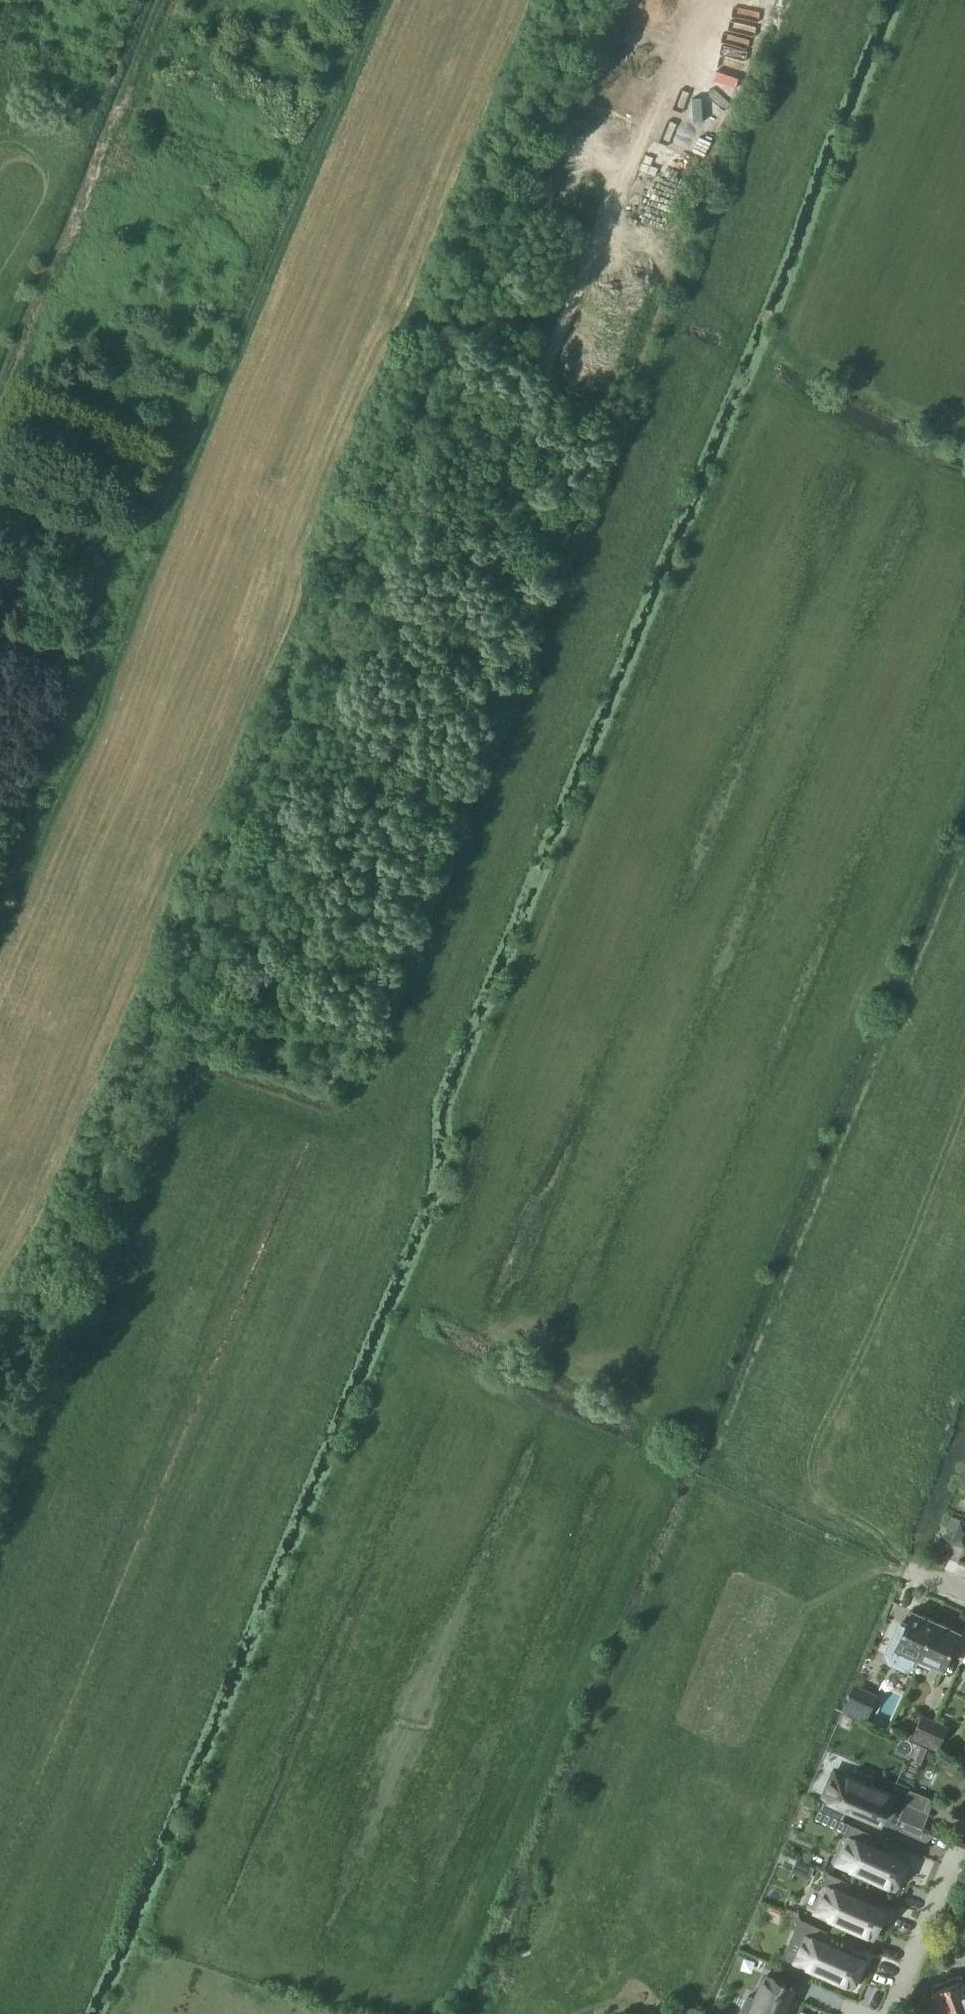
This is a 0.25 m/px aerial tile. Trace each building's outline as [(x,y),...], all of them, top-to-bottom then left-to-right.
[(955,1537),(953,1541),(964,1546),(964,1524),(951,1518),(945,1533),(955,1537)] [(906,1625),(901,1623),(884,1660),(908,1671),(911,1665),(915,1667),(918,1662),(919,1662),(937,1622),(912,1611),(906,1625)] [(937,1622),(919,1662),(941,1672),(959,1632),(937,1622)] [(878,1695),(853,1685),(844,1708),(869,1718),(878,1695)] [(928,1739),(936,1721),(922,1715),(914,1733),(928,1739)] [(936,1721),(928,1739),(941,1745),(949,1726),(936,1721)] [(833,1769),(823,1794),(885,1819),(893,1794),(833,1769)] [(908,1805),(904,1804),(898,1819),(922,1829),(929,1813),(927,1812),(931,1804),(912,1796),(908,1805)] [(851,1841),(837,1867),(898,1894),(915,1865),(851,1841)] [(830,1881),(818,1907),(881,1934),(894,1907),(830,1881)] [(809,1929),(796,1964),(851,1985),(864,1952),(809,1929)] [(962,1975),(931,1987),(942,2013),(964,2013),(964,1983),(962,1975)] [(751,2013),(782,2013),(792,1987),(765,1976),(751,2013)]
